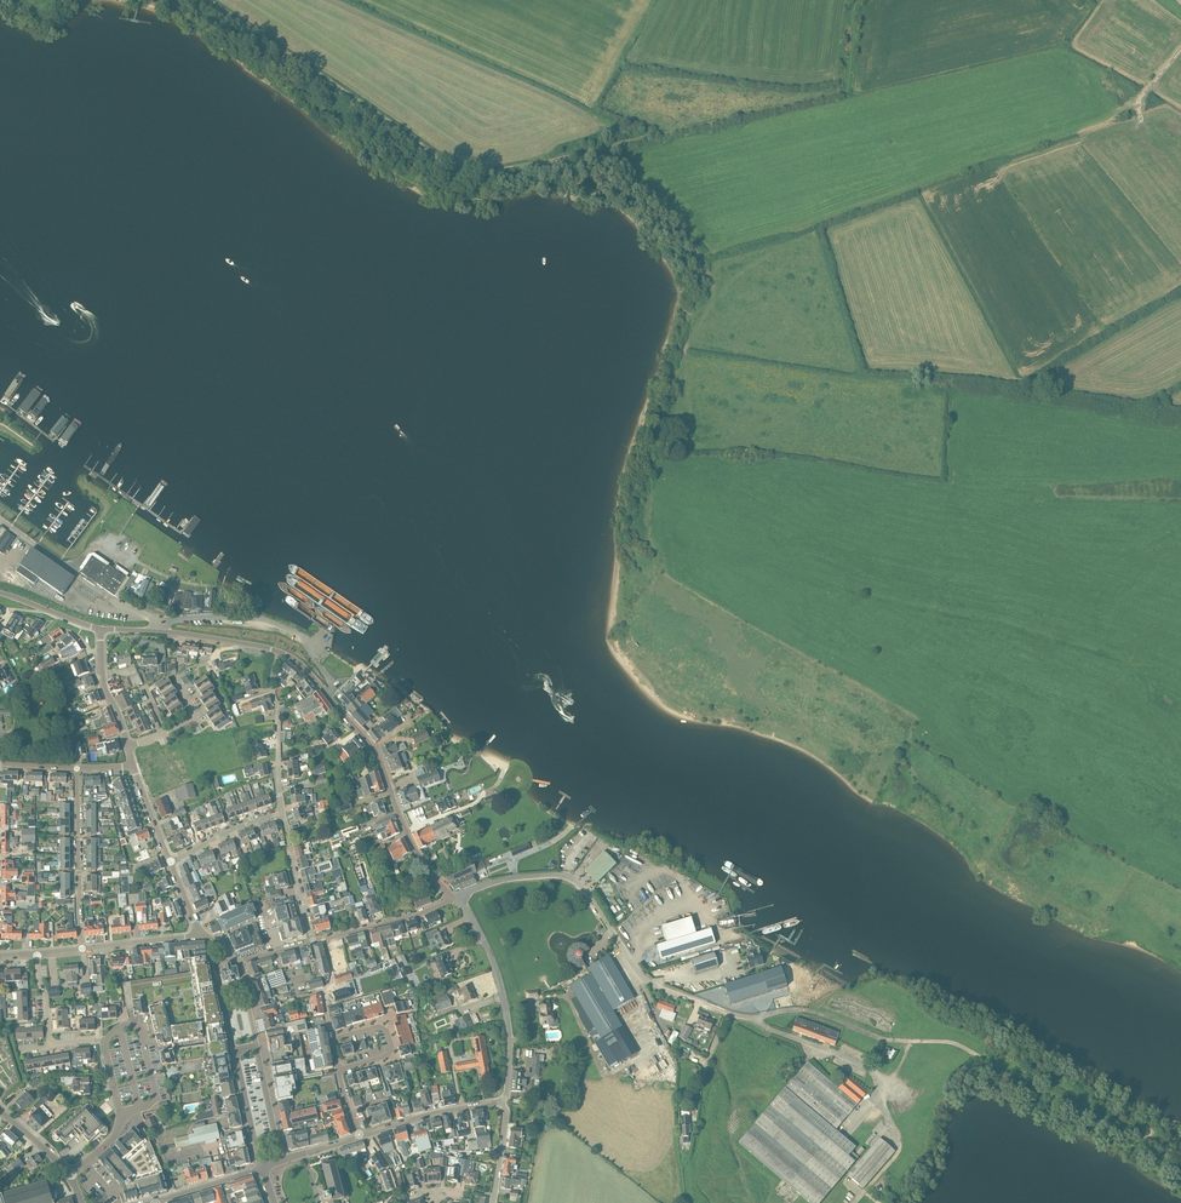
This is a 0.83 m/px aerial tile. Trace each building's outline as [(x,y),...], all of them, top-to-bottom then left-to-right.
[(20,371),(2,399),(8,403),(26,375),(20,371)] [(27,418),(33,423),(51,399),(44,394),(27,418)] [(56,400),(37,426),(44,431),(63,405),(56,400)] [(49,435),(54,440),(71,417),(65,413),(49,435)] [(74,416),(55,441),(64,448),(83,423),(74,416)] [(103,442),(87,465),(91,468),(107,445),(103,442)] [(120,442),(99,473),(104,477),(125,445),(120,442)] [(93,469),(98,473),(112,452),(108,449),(93,469)] [(142,474),(128,493),(134,498),(147,478),(142,474)] [(161,479),(144,505),(150,509),(168,484),(161,479)] [(166,486),(150,509),(155,513),(171,490),(166,486)] [(196,513),(181,534),(188,539),(203,517),(196,513)] [(15,538),(9,533),(5,540),(1,537),(0,539),(0,552),(3,554),(6,551),(8,552),(10,549),(8,547),(15,538)] [(35,584),(39,578),(63,595),(75,578),(32,549),(20,565),(16,572),(35,584)] [(96,583),(114,596),(118,590),(126,579),(116,572),(119,569),(115,566),(113,568),(109,565),(107,567),(92,557),(81,573),(85,576),(84,578),(95,586),(96,583)] [(143,597),(150,583),(145,581),(141,590),(140,590),(139,592),(135,591),(134,593),(143,597)] [(164,603),(170,590),(164,588),(162,593),(159,592),(156,600),(164,603)] [(176,592),(171,606),(178,608),(182,594),(176,592)] [(189,609),(192,594),(183,592),(180,608),(189,609)] [(203,610),(202,597),(191,597),(192,610),(203,610)] [(15,612),(12,617),(4,629),(12,634),(20,621),(21,622),(24,617),(15,612)] [(37,620),(32,627),(26,634),(32,638),(34,636),(35,636),(35,637),(36,637),(37,636),(38,636),(38,635),(38,634),(38,633),(38,632),(37,631),(43,623),(37,620)] [(363,633),(344,621),(335,634),(337,635),(336,636),(339,638),(337,641),(344,646),(347,643),(363,654),(365,654),(367,651),(369,653),(364,659),(368,662),(373,656),(374,656),(376,654),(375,652),(380,646),(374,641),(363,633)] [(59,628),(48,635),(40,640),(43,645),(52,639),(53,641),(64,634),(59,628)] [(70,632),(66,635),(61,639),(64,644),(66,643),(69,646),(74,644),(78,640),(70,632)] [(70,657),(75,655),(84,649),(79,641),(74,644),(62,651),(40,664),(37,666),(40,671),(43,669),(44,670),(55,663),(54,660),(57,658),(58,661),(65,657),(69,655),(70,657)] [(189,656),(191,645),(184,643),(181,657),(188,658),(188,656),(189,656)] [(50,644),(42,649),(45,653),(53,649),(50,644)] [(191,645),(189,656),(197,657),(198,654),(199,648),(199,646),(191,645)] [(207,647),(204,658),(212,660),(215,649),(207,647)] [(40,650),(26,657),(27,660),(41,652),(40,650)] [(218,651),(216,660),(223,661),(225,652),(218,651)] [(129,654),(116,657),(118,666),(126,664),(126,666),(131,665),(130,663),(131,662),(129,654)] [(144,654),(144,664),(158,665),(158,655),(144,654)] [(171,659),(166,659),(166,673),(176,670),(176,664),(171,664),(171,659)] [(85,660),(73,665),(78,677),(89,672),(85,660)] [(224,665),(226,669),(238,665),(237,661),(224,665)] [(293,671),(296,668),(287,661),(281,668),(285,671),(277,680),(277,677),(276,676),(273,673),(272,679),(272,682),(277,682),(277,681),(285,688),(288,684),(285,681),(290,675),(289,674),(292,671),(293,671)] [(288,684),(285,688),(288,691),(296,685),(291,681),(294,678),(299,671),(296,668),(293,671),(292,671),(289,674),(290,675),(285,681),(288,684)] [(7,679),(10,683),(16,680),(11,671),(7,673),(5,674),(2,669),(0,670),(0,683),(7,679)] [(138,673),(127,678),(131,687),(133,686),(133,687),(142,683),(138,673)] [(253,675),(242,678),(247,692),(258,689),(253,675)] [(203,697),(212,692),(215,690),(206,676),(194,684),(198,689),(200,692),(199,692),(203,697)] [(91,677),(82,681),(80,682),(79,679),(67,684),(69,690),(84,685),(86,690),(95,686),(91,677)] [(305,699),(307,697),(309,695),(310,696),(317,691),(312,684),(306,677),(299,683),(295,687),(305,699)] [(351,716),(376,695),(375,695),(380,691),(372,683),(367,687),(369,690),(356,701),(350,693),(360,684),(354,678),(334,696),(351,716)] [(111,692),(118,690),(121,689),(117,680),(114,681),(114,679),(107,682),(111,692)] [(165,700),(174,695),(177,693),(174,687),(173,688),(171,685),(172,685),(168,679),(164,682),(163,683),(161,684),(159,686),(157,687),(165,700)] [(310,719),(315,716),(324,711),(327,714),(333,709),(319,691),(313,695),(301,701),(294,704),(302,719),(304,718),(304,717),(308,715),(310,719)] [(99,697),(97,692),(89,695),(88,693),(84,695),(86,702),(91,700),(93,704),(101,701),(100,701),(101,700),(101,699),(100,697),(99,697)] [(212,692),(203,697),(200,700),(203,705),(204,704),(206,707),(205,707),(209,713),(218,707),(221,705),(212,692)] [(242,692),(230,696),(232,702),(244,698),(242,692)] [(116,697),(120,704),(131,699),(128,693),(116,697)] [(172,716),(174,714),(176,713),(178,712),(183,708),(180,703),(179,703),(177,700),(178,700),(174,695),(165,700),(163,702),(172,716)] [(372,721),(368,717),(374,712),(366,704),(376,696),(376,695),(351,716),(363,729),(372,721)] [(272,710),(270,704),(271,703),(269,696),(250,702),(242,705),(243,710),(251,707),(252,710),(263,706),(265,712),(272,710)] [(37,698),(34,703),(37,705),(38,703),(42,706),(44,702),(37,698)] [(120,704),(122,711),(137,705),(137,704),(134,706),(131,699),(120,704)] [(141,706),(140,704),(137,705),(122,711),(123,711),(126,710),(128,716),(140,711),(138,707),(141,706)] [(80,729),(82,734),(102,727),(116,723),(109,707),(103,710),(97,712),(99,716),(90,719),(92,727),(88,729),(87,726),(80,729)] [(215,728),(217,727),(219,725),(221,724),(223,723),(225,722),(227,720),(218,707),(209,713),(206,714),(209,720),(210,720),(212,722),(211,723),(215,728)] [(74,708),(66,711),(69,719),(77,716),(74,708)] [(399,717),(393,709),(389,713),(388,712),(382,717),(386,722),(387,720),(390,725),(371,739),(372,741),(373,740),(375,743),(388,734),(399,726),(395,720),(399,717)] [(2,723),(2,716),(13,716),(12,710),(0,710),(0,723),(2,723)] [(128,716),(131,723),(146,716),(143,718),(140,711),(128,716)] [(134,722),(137,728),(149,723),(146,716),(131,723),(134,722)] [(387,720),(386,722),(369,735),(370,737),(369,737),(371,739),(390,725),(387,720)] [(116,723),(102,727),(106,737),(119,732),(116,723)] [(140,735),(152,730),(154,729),(152,725),(150,726),(149,723),(137,728),(140,735)] [(334,729),(327,734),(322,738),(328,746),(340,737),(334,729)] [(425,730),(411,737),(415,745),(429,738),(425,730)] [(227,732),(211,736),(213,742),(214,743),(229,739),(227,732)] [(281,732),(280,742),(290,742),(291,733),(281,732)] [(89,745),(100,743),(98,736),(88,739),(89,745)] [(351,758),(360,751),(365,746),(357,736),(342,749),(343,750),(338,755),(344,762),(350,757),(351,758)] [(229,739),(214,743),(215,749),(231,745),(229,739)] [(119,746),(118,741),(107,744),(106,742),(96,745),(98,750),(106,748),(107,754),(109,754),(110,755),(114,754),(113,753),(120,751),(120,749),(121,749),(120,746),(119,746)] [(261,745),(260,741),(253,743),(257,759),(267,757),(266,751),(263,752),(261,745)] [(406,747),(403,743),(396,746),(395,745),(392,746),(391,743),(388,745),(381,749),(385,758),(393,754),(407,748),(406,747)] [(231,745),(215,749),(217,755),(232,751),(231,745)] [(232,751),(217,755),(219,762),(234,758),(232,751)] [(403,762),(407,760),(404,753),(386,759),(389,767),(401,762),(402,764),(404,763),(403,762)] [(219,762),(218,762),(220,769),(236,764),(234,758),(219,762)] [(401,762),(389,767),(391,773),(404,769),(405,771),(409,770),(406,761),(407,761),(407,760),(403,762),(404,763),(402,764),(401,762)] [(302,767),(310,764),(309,761),(305,762),(301,764),(297,764),(297,761),(287,762),(288,770),(295,769),(302,767)] [(295,769),(288,770),(289,777),(295,777),(295,778),(297,778),(297,776),(299,776),(298,773),(302,772),(308,770),(307,767),(311,766),(310,764),(302,767),(295,769)] [(323,764),(309,769),(312,777),(326,772),(323,764)] [(417,767),(418,770),(423,768),(425,775),(428,773),(425,764),(417,767)] [(268,775),(266,765),(252,769),(251,766),(244,768),(245,773),(252,771),(253,774),(260,773),(261,777),(268,775)] [(425,775),(423,771),(422,769),(418,770),(415,771),(420,786),(405,791),(405,790),(399,792),(403,807),(419,801),(417,794),(423,792),(421,788),(436,783),(433,772),(428,774),(425,775)] [(11,781),(12,772),(5,771),(5,772),(2,772),(1,783),(7,784),(7,785),(7,796),(11,796),(11,785),(11,781)] [(12,772),(11,781),(18,781),(18,778),(21,779),(22,773),(18,773),(18,772),(12,772)] [(35,782),(36,773),(29,772),(29,773),(26,773),(26,781),(35,782)] [(360,782),(362,789),(362,790),(372,787),(373,788),(382,785),(382,784),(378,772),(369,775),(369,777),(359,780),(357,774),(351,776),(354,784),(360,782)] [(42,782),(42,780),(46,780),(46,774),(43,774),(43,773),(36,773),(35,782),(35,787),(35,793),(35,795),(39,796),(40,782),(42,782)] [(59,794),(59,788),(59,783),(60,774),(53,774),(53,775),(50,774),(50,782),(56,783),(55,794),(59,794)] [(60,774),(59,783),(66,783),(66,781),(70,781),(70,775),(67,775),(67,774),(60,774)] [(323,775),(312,778),(315,785),(325,781),(325,780),(327,779),(325,774),(323,775)] [(100,780),(100,777),(92,778),(93,790),(94,794),(97,794),(96,786),(101,785),(101,788),(105,788),(104,780),(100,780)] [(115,788),(127,784),(125,777),(117,780),(117,779),(114,780),(115,781),(113,781),(115,788)] [(220,777),(213,779),(216,789),(222,787),(220,777)] [(93,790),(92,778),(85,778),(86,787),(86,790),(90,790),(91,799),(87,799),(87,802),(98,802),(97,795),(97,794),(94,794),(93,790)] [(197,797),(193,783),(175,788),(179,802),(197,797)] [(115,788),(117,794),(129,790),(127,784),(115,788)] [(362,790),(362,789),(356,791),(359,799),(365,797),(384,791),(382,785),(373,788),(372,787),(362,790)] [(265,796),(262,787),(258,788),(265,807),(272,804),(269,795),(265,796)] [(258,799),(254,800),(258,809),(265,807),(258,788),(255,789),(258,799)] [(305,795),(309,795),(308,790),(299,791),(299,789),(290,790),(291,797),(305,795)] [(117,794),(120,800),(131,796),(129,790),(117,794)] [(240,805),(237,806),(231,791),(228,793),(236,817),(243,814),(240,805)] [(47,792),(47,802),(55,802),(55,796),(51,796),(52,792),(47,792)] [(254,800),(251,801),(247,792),(244,793),(250,812),(258,809),(254,800)] [(229,819),(236,817),(228,793),(225,795),(229,809),(226,810),(229,819)] [(243,814),(250,812),(244,793),(240,794),(244,804),(240,805),(243,814)] [(97,795),(98,802),(106,798),(106,794),(97,795)] [(305,795),(291,797),(292,805),(298,804),(300,808),(307,805),(305,795)] [(121,806),(134,802),(131,796),(120,800),(122,806),(121,806)] [(480,802),(481,804),(485,802),(486,803),(494,799),(493,796),(481,800),(480,802)] [(159,810),(168,806),(168,805),(168,806),(165,798),(156,802),(159,810)] [(440,802),(436,804),(439,812),(443,810),(444,812),(452,808),(451,808),(456,806),(453,800),(449,802),(447,798),(439,802),(440,802)] [(322,809),(325,817),(325,816),(326,819),(330,818),(324,800),(320,802),(321,804),(323,809),(322,809)] [(347,811),(352,809),(349,801),(336,805),(339,814),(347,811)] [(369,814),(373,813),(374,818),(386,814),(381,801),(370,805),(366,806),(369,814)] [(124,813),(135,808),(133,803),(134,802),(121,806),(124,813)] [(211,818),(208,819),(211,828),(218,825),(211,807),(210,803),(207,805),(211,818)] [(411,818),(424,812),(421,805),(405,813),(409,822),(413,820),(411,818)] [(2,816),(11,816),(13,816),(18,816),(20,816),(20,812),(13,812),(13,814),(10,814),(10,815),(9,815),(9,806),(2,806),(2,816)] [(172,814),(168,806),(159,810),(162,818),(172,814)] [(222,814),(219,815),(215,806),(211,807),(218,825),(225,823),(222,814)] [(171,821),(177,818),(186,814),(184,807),(174,811),(175,814),(169,817),(171,821)] [(305,818),(304,815),(307,814),(307,815),(313,813),(311,807),(302,810),(302,809),(293,812),(296,821),(305,818)] [(347,811),(349,818),(362,814),(360,807),(352,810),(352,809),(347,811)] [(126,819),(137,815),(135,808),(124,813),(126,819)] [(461,818),(471,813),(469,809),(459,813),(461,818)] [(128,825),(140,821),(137,815),(126,819),(128,825)] [(11,816),(2,816),(2,826),(9,826),(9,818),(11,818),(11,816)] [(376,830),(379,829),(395,822),(393,816),(375,824),(377,828),(375,828),(376,830)] [(430,826),(436,839),(438,840),(450,835),(449,833),(456,829),(455,826),(458,825),(458,824),(458,823),(457,821),(456,820),(455,820),(453,821),(451,817),(430,826)] [(169,834),(177,831),(180,829),(178,825),(180,824),(177,818),(171,821),(172,823),(165,825),(169,834)] [(208,819),(201,821),(204,830),(211,828),(208,819)] [(140,821),(128,825),(130,831),(142,827),(140,821)] [(204,830),(201,821),(193,824),(196,833),(204,830)] [(267,825),(270,834),(271,834),(275,847),(275,848),(280,847),(276,833),(278,832),(275,822),(267,825)] [(380,833),(397,826),(395,822),(379,829),(380,833)] [(270,834),(267,825),(260,828),(263,837),(260,838),(262,844),(265,852),(275,848),(275,847),(271,848),(269,842),(266,843),(264,837),(270,834)] [(357,825),(341,831),(343,836),(359,830),(357,825)] [(397,826),(380,833),(383,840),(400,833),(397,826)] [(436,839),(430,826),(419,832),(413,835),(420,849),(426,846),(425,844),(436,839)] [(2,843),(18,843),(18,842),(35,842),(35,829),(22,829),(22,837),(18,837),(18,840),(14,840),(14,837),(10,837),(10,834),(9,834),(9,833),(2,833),(2,843)] [(135,833),(136,835),(130,838),(133,847),(146,842),(145,840),(150,838),(147,829),(135,833)] [(246,832),(249,842),(253,841),(254,845),(258,844),(253,830),(246,832)] [(183,845),(181,839),(188,836),(186,831),(184,831),(178,834),(179,836),(172,839),(176,848),(183,845)] [(249,842),(246,832),(238,835),(242,844),(249,842)] [(405,859),(403,856),(410,852),(403,839),(396,843),(396,844),(387,849),(396,864),(405,859)] [(236,851),(233,840),(225,843),(229,852),(232,851),(234,855),(237,854),(239,859),(232,862),(234,866),(234,865),(244,861),(240,849),(236,851)] [(297,858),(310,854),(313,853),(310,842),(306,844),(307,849),(301,851),(300,847),(295,849),(297,858)] [(18,843),(2,843),(2,853),(9,853),(9,848),(13,848),(13,846),(18,846),(18,843)] [(225,843),(218,845),(223,858),(226,857),(226,855),(229,854),(229,852),(225,843)] [(528,843),(510,851),(513,857),(530,849),(528,843)] [(262,844),(257,846),(259,854),(265,852),(262,844)] [(384,845),(374,850),(377,854),(386,849),(384,845)] [(143,861),(148,859),(146,855),(144,849),(139,850),(142,857),(143,861)] [(604,851),(584,871),(596,883),(616,864),(604,851)] [(205,854),(210,868),(210,869),(216,867),(219,874),(224,872),(220,862),(217,863),(216,861),(212,852),(205,854)] [(210,868),(205,854),(198,857),(202,870),(210,868)] [(310,854),(297,858),(296,859),(299,871),(305,869),(305,868),(309,867),(307,861),(311,860),(310,854)] [(305,869),(300,870),(301,873),(301,874),(302,877),(303,879),(311,877),(317,875),(316,874),(331,869),(332,871),(333,871),(340,868),(337,857),(309,867),(305,869)] [(488,858),(482,861),(485,868),(491,865),(490,865),(488,858)] [(150,869),(152,869),(154,872),(165,868),(161,859),(135,870),(136,873),(138,873),(139,874),(140,874),(144,872),(145,873),(146,874),(148,873),(150,872),(150,871),(150,869)] [(183,877),(183,876),(183,877),(189,875),(187,869),(194,866),(191,859),(184,862),(185,865),(179,868),(181,873),(180,873),(182,876),(183,877)] [(19,870),(19,865),(13,865),(13,860),(10,860),(2,860),(2,870),(18,870),(19,870)] [(227,865),(225,860),(220,862),(224,872),(228,869),(234,866),(232,862),(229,864),(227,865)] [(476,872),(473,864),(472,861),(443,874),(443,875),(440,876),(450,884),(457,881),(457,880),(476,872)] [(340,868),(333,871),(335,878),(342,876),(340,868)] [(18,870),(2,870),(2,880),(11,880),(11,877),(18,877),(18,870)] [(37,883),(37,876),(34,876),(34,872),(22,872),(22,884),(37,883)] [(200,882),(199,878),(196,872),(189,875),(183,877),(187,887),(193,884),(198,882),(198,883),(200,882)] [(210,881),(215,878),(211,872),(206,876),(199,878),(200,882),(202,886),(210,881)] [(282,896),(280,889),(288,886),(285,873),(273,877),(268,879),(270,886),(265,887),(268,900),(282,896)] [(304,885),(313,883),(312,880),(315,879),(315,881),(324,879),(323,874),(317,875),(311,877),(303,879),(304,885)] [(473,875),(450,884),(454,891),(459,888),(460,890),(476,883),(473,875)] [(87,884),(100,884),(100,876),(87,876),(87,884)] [(167,891),(166,889),(172,886),(168,877),(162,879),(163,882),(158,884),(161,893),(167,891)] [(363,879),(357,881),(362,894),(366,893),(363,885),(365,885),(363,879)] [(216,894),(210,881),(202,886),(200,882),(198,883),(189,887),(196,903),(193,904),(196,910),(209,904),(206,898),(216,894)] [(306,893),(323,889),(322,883),(313,885),(313,883),(304,885),(306,893)] [(100,884),(87,884),(87,892),(97,892),(97,893),(100,893),(100,884)] [(129,884),(121,884),(122,894),(129,893),(129,884)] [(151,884),(143,887),(145,893),(153,890),(151,884)] [(23,897),(24,897),(24,896),(35,896),(35,885),(28,885),(28,889),(23,889),(23,897)] [(16,897),(16,892),(10,892),(10,887),(2,887),(2,897),(16,897)] [(307,899),(316,897),(316,896),(324,894),(324,893),(323,889),(306,893),(307,899)] [(380,912),(375,895),(373,889),(367,890),(369,896),(366,897),(367,902),(364,902),(367,909),(370,908),(372,914),(380,912)] [(346,890),(343,891),(338,892),(340,899),(348,897),(346,890)] [(139,903),(136,904),(137,912),(141,912),(143,922),(138,923),(139,930),(149,929),(146,907),(145,900),(145,899),(144,892),(138,893),(139,903)] [(235,897),(233,893),(229,894),(229,893),(222,896),(224,901),(215,905),(215,907),(213,908),(216,914),(218,913),(219,914),(226,912),(227,915),(236,911),(235,908),(231,898),(235,897)] [(118,895),(119,907),(127,906),(125,894),(118,895)] [(413,899),(416,909),(431,903),(427,894),(413,899)] [(10,907),(10,902),(14,902),(14,901),(24,901),(24,897),(23,897),(16,897),(2,897),(2,907),(10,907)] [(286,906),(293,904),(293,902),(292,897),(274,902),(275,909),(286,906)] [(316,897),(307,899),(309,907),(331,902),(329,897),(317,900),(316,897)] [(178,902),(171,904),(169,899),(162,901),(165,907),(172,905),(177,919),(183,916),(178,902)] [(236,911),(227,915),(217,919),(218,919),(209,923),(211,928),(218,926),(219,925),(223,933),(255,919),(253,913),(256,912),(251,901),(235,908),(236,911)] [(286,906),(291,922),(295,938),(302,936),(298,920),(293,904),(286,906)] [(286,906),(275,909),(274,909),(278,923),(282,922),(283,924),(291,922),(286,906)] [(324,913),(326,912),(324,906),(313,908),(314,913),(318,912),(319,916),(325,914),(324,913)] [(359,911),(357,911),(360,921),(367,919),(365,909),(364,910),(363,906),(358,907),(359,911)] [(150,907),(146,907),(149,929),(158,928),(157,921),(153,921),(153,917),(151,917),(151,913),(150,907)] [(425,916),(429,925),(430,928),(437,925),(436,922),(440,920),(436,911),(425,916)] [(318,912),(314,913),(316,922),(327,919),(327,916),(326,912),(324,913),(325,914),(319,916),(318,912)] [(66,927),(66,930),(67,938),(77,937),(76,929),(73,930),(72,914),(65,915),(65,921),(65,922),(66,927)] [(337,914),(327,916),(327,919),(316,922),(314,922),(316,933),(330,929),(328,921),(335,920),(334,918),(338,917),(337,914)] [(130,924),(126,924),(125,916),(120,916),(120,919),(120,921),(121,925),(121,932),(131,931),(130,924)] [(415,918),(405,921),(408,932),(419,929),(415,918)] [(691,918),(676,923),(681,938),(696,934),(691,918)] [(93,922),(93,919),(89,919),(90,923),(83,923),(84,936),(94,935),(93,922)] [(121,932),(121,925),(120,925),(120,921),(120,919),(113,920),(113,925),(111,926),(112,933),(121,932)] [(39,939),(40,925),(39,925),(39,921),(34,921),(33,931),(29,931),(29,939),(39,939)] [(103,921),(93,922),(94,935),(104,934),(103,921)] [(12,939),(12,931),(12,927),(12,923),(12,922),(2,922),(2,939),(12,939)] [(39,939),(39,940),(48,940),(48,939),(49,939),(49,936),(52,937),(52,922),(47,922),(47,925),(40,925),(39,939)] [(287,940),(295,938),(291,922),(283,924),(282,924),(283,927),(279,929),(283,941),(287,940)] [(390,925),(394,938),(401,935),(402,938),(406,937),(406,938),(409,937),(408,932),(405,922),(402,923),(402,922),(390,925)] [(425,922),(420,924),(423,931),(428,929),(425,922)] [(250,933),(249,933),(254,945),(255,948),(255,949),(256,949),(263,946),(264,946),(264,945),(263,943),(260,935),(259,934),(260,934),(256,923),(253,924),(256,931),(250,933)] [(676,923),(662,927),(666,943),(681,938),(676,923)] [(394,938),(390,925),(381,928),(386,947),(390,946),(388,939),(390,939),(392,946),(396,945),(394,938)] [(220,932),(218,926),(211,928),(213,934),(220,932)] [(67,938),(66,930),(63,931),(63,928),(56,929),(57,939),(67,938)] [(229,935),(229,936),(226,938),(231,950),(234,949),(236,952),(239,950),(240,954),(254,948),(253,945),(254,945),(247,928),(233,933),(229,935)] [(386,948),(386,947),(381,928),(380,928),(370,931),(374,943),(379,942),(381,950),(381,949),(383,956),(381,957),(382,959),(384,960),(389,959),(386,948)] [(666,943),(657,946),(661,960),(715,943),(711,929),(696,934),(681,938),(666,943)] [(438,934),(436,930),(426,934),(429,940),(435,938),(438,945),(436,945),(438,949),(439,948),(440,949),(450,945),(444,932),(438,934)] [(363,933),(358,935),(362,949),(368,948),(363,933)] [(351,936),(346,938),(349,948),(354,946),(355,949),(356,954),(353,955),(354,958),(360,956),(364,955),(362,949),(358,935),(351,936)] [(204,941),(190,943),(191,950),(205,948),(204,941)] [(184,943),(175,944),(177,959),(177,960),(184,959),(183,951),(185,951),(184,943)] [(189,958),(190,958),(189,954),(191,954),(191,950),(190,943),(184,943),(185,951),(183,951),(184,959),(189,958)] [(162,962),(167,961),(177,959),(175,944),(174,944),(159,946),(162,962)] [(326,959),(322,944),(312,946),(317,962),(316,962),(313,963),(317,977),(321,976),(322,981),(328,980),(330,974),(327,959),(326,959)] [(588,968),(582,958),(582,956),(582,954),(589,950),(588,949),(584,945),(578,944),(572,945),(568,950),(566,956),(568,962),(572,967),(578,968),(584,967),(589,975),(570,986),(594,1028),(588,1031),(610,1069),(631,1056),(616,1030),(622,1026),(613,1011),(627,1002),(629,1005),(635,1001),(634,998),(609,956),(588,968)] [(162,962),(159,946),(152,947),(153,955),(152,955),(153,960),(160,959),(161,962),(162,962)] [(317,962),(312,946),(306,948),(310,962),(316,960),(316,962),(317,962)] [(150,963),(149,960),(153,960),(152,955),(153,955),(152,947),(141,948),(143,964),(150,963)] [(143,964),(141,948),(133,949),(134,956),(131,956),(131,958),(132,964),(132,966),(143,964)] [(205,948),(191,950),(191,954),(195,953),(196,957),(207,955),(205,948)] [(310,962),(306,948),(300,949),(302,959),(307,958),(308,964),(311,963),(310,962)] [(758,954),(756,948),(747,951),(749,957),(746,957),(750,968),(764,963),(761,954),(758,954)] [(302,968),(301,963),(299,954),(296,952),(296,950),(280,955),(283,965),(294,962),(295,965),(297,964),(298,969),(302,968)] [(446,959),(443,952),(434,956),(437,963),(436,963),(442,977),(453,973),(451,968),(452,968),(450,963),(448,963),(446,958),(446,959)] [(695,974),(719,966),(714,953),(691,960),(695,974)] [(131,958),(123,959),(122,954),(117,954),(117,955),(112,956),(113,966),(118,966),(118,967),(124,966),(132,964),(131,958)] [(404,954),(399,957),(404,967),(409,964),(404,954)] [(210,1044),(211,1043),(211,1044),(226,1041),(227,1041),(226,1038),(226,1036),(226,1035),(224,1035),(224,1032),(223,1025),(224,1025),(223,1020),(222,1015),(221,1016),(221,1015),(217,996),(216,996),(214,984),(212,984),(209,965),(208,965),(207,955),(207,956),(207,955),(196,957),(192,958),(190,958),(189,958),(189,960),(191,972),(122,983),(127,1014),(128,1014),(134,1013),(134,1017),(135,1017),(146,1015),(146,1014),(150,1014),(152,1020),(158,1047),(172,1044),(209,1038),(210,1041),(210,1044)] [(91,976),(96,975),(98,985),(106,984),(104,965),(101,966),(100,957),(89,958),(90,963),(91,976)] [(255,962),(257,968),(260,967),(273,963),(271,957),(255,962)] [(781,967),(793,963),(783,958),(778,959),(781,967)] [(365,960),(366,961),(367,968),(377,965),(375,960),(370,961),(370,959),(365,960)] [(255,978),(262,976),(261,973),(259,974),(257,968),(255,962),(246,965),(250,977),(254,976),(255,978)] [(356,968),(354,962),(349,964),(350,971),(352,978),(362,975),(361,974),(364,973),(364,972),(361,967),(356,968)] [(230,964),(224,965),(225,969),(220,971),(223,982),(228,981),(228,983),(234,981),(234,980),(239,978),(236,967),(231,968),(230,964)] [(380,965),(370,969),(371,973),(381,969),(380,965)] [(73,986),(70,966),(64,967),(64,969),(60,969),(61,978),(67,978),(67,986),(73,986)] [(70,966),(73,986),(78,985),(77,977),(83,976),(82,966),(77,967),(77,966),(70,966)] [(780,968),(761,974),(724,985),(730,1004),(786,986),(780,968)] [(14,981),(13,970),(5,971),(6,974),(0,974),(1,985),(6,984),(6,985),(9,985),(9,981),(14,981)] [(13,970),(14,981),(18,981),(18,985),(21,985),(21,982),(28,982),(27,973),(21,973),(20,970),(13,970)] [(262,976),(263,979),(261,980),(252,983),(257,996),(269,992),(268,989),(286,983),(281,970),(262,976)] [(350,972),(335,977),(337,984),(352,978),(350,972)] [(306,991),(310,990),(323,987),(321,979),(308,982),(304,983),(306,991)] [(338,994),(333,995),(336,1002),(350,998),(350,997),(352,997),(352,996),(357,995),(354,987),(354,985),(353,981),(344,983),(345,984),(347,989),(346,989),(340,991),(337,992),(338,994)] [(91,984),(81,985),(82,995),(92,994),(91,984)] [(470,985),(457,990),(459,995),(463,994),(467,1002),(476,998),(473,994),(472,989),(470,985)] [(431,996),(433,1000),(438,1012),(452,1006),(447,994),(457,990),(455,986),(431,996)] [(60,997),(59,987),(48,988),(50,998),(60,997)] [(384,1006),(394,1003),(390,993),(393,992),(392,989),(388,990),(389,992),(380,995),(384,1006)] [(13,1000),(17,1000),(27,999),(26,992),(17,992),(17,993),(12,993),(13,1000)] [(269,992),(257,996),(258,1001),(271,998),(271,995),(270,995),(269,992)] [(310,997),(311,1000),(314,1016),(324,1014),(321,994),(310,997)] [(275,1003),(280,1002),(276,1003),(275,997),(271,998),(258,1001),(260,1007),(275,1003)] [(397,1013),(409,1009),(406,999),(394,1003),(397,1013)] [(657,1007),(662,1009),(659,1017),(673,1023),(676,1014),(672,1013),(675,1006),(671,1004),(669,1004),(659,1000),(657,1007)] [(275,1003),(260,1007),(260,1008),(261,1014),(277,1009),(275,1006),(281,1004),(280,1002),(275,1003)] [(371,1005),(374,1017),(384,1014),(380,1002),(371,1005)] [(108,1008),(109,1019),(117,1018),(117,1015),(121,1015),(120,1003),(112,1004),(113,1008),(108,1008)] [(330,1013),(338,1010),(341,1009),(340,1003),(328,1007),(330,1013)] [(109,1019),(108,1008),(104,1008),(104,1004),(97,1005),(98,1015),(98,1019),(102,1019),(109,1019)] [(542,1025),(549,1024),(549,1025),(552,1028),(556,1027),(558,1024),(558,1020),(555,1018),(553,1018),(552,1013),(550,1004),(540,1005),(541,1014),(540,1014),(542,1025)] [(362,1007),(365,1020),(374,1017),(371,1005),(362,1007)] [(352,1010),(356,1023),(365,1020),(362,1007),(352,1010)] [(57,1019),(68,1018),(67,1009),(56,1010),(57,1019)] [(277,1009),(261,1014),(263,1018),(290,1011),(290,1010),(284,1011),(284,1009),(279,1010),(279,1011),(277,1012),(277,1009)] [(299,1020),(298,1016),(297,1011),(297,1010),(290,1012),(290,1011),(263,1018),(263,1019),(262,1019),(266,1031),(275,1028),(274,1027),(284,1024),(299,1020)] [(301,1013),(300,1010),(297,1011),(298,1016),(299,1020),(307,1018),(306,1012),(301,1013)] [(356,1023),(352,1010),(343,1013),(346,1026),(356,1023)] [(407,1023),(406,1019),(404,1013),(392,1017),(395,1027),(407,1023)] [(707,1019),(709,1015),(704,1013),(702,1017),(700,1016),(696,1025),(698,1025),(697,1028),(703,1031),(704,1028),(710,1030),(713,1021),(707,1019)] [(28,1021),(28,1014),(18,1014),(18,1022),(28,1021)] [(87,1020),(87,1030),(95,1030),(95,1027),(99,1027),(98,1019),(98,1015),(91,1015),(91,1019),(87,1020)] [(461,1025),(457,1027),(459,1030),(470,1025),(465,1015),(458,1018),(461,1025)] [(87,1030),(87,1020),(82,1020),(82,1016),(75,1017),(76,1029),(80,1028),(80,1031),(87,1030)] [(335,1030),(344,1027),(341,1016),(332,1018),(335,1030)] [(69,1028),(68,1018),(57,1019),(57,1028),(69,1028)] [(835,1045),(837,1039),(839,1033),(797,1018),(794,1024),(792,1030),(835,1045)] [(297,1022),(285,1025),(284,1024),(274,1027),(275,1028),(275,1029),(266,1031),(267,1039),(284,1036),(296,1034),(299,1033),(308,1031),(305,1020),(297,1022)] [(407,1023),(395,1027),(398,1036),(410,1032),(407,1023)] [(685,1025),(678,1037),(691,1044),(692,1041),(688,1038),(693,1029),(685,1025)] [(34,1027),(25,1028),(25,1039),(34,1039),(34,1027)] [(43,1027),(34,1027),(34,1039),(44,1038),(43,1027)] [(307,1031),(316,1070),(333,1066),(330,1053),(331,1053),(328,1041),(329,1041),(326,1027),(307,1031)] [(25,1039),(25,1028),(16,1029),(16,1040),(25,1039)] [(673,1045),(678,1034),(673,1031),(668,1042),(673,1045)] [(397,1046),(413,1041),(410,1032),(398,1036),(400,1045),(397,1046)] [(304,1059),(299,1034),(267,1040),(269,1048),(270,1048),(271,1056),(270,1056),(272,1064),(296,1060),(304,1059)] [(477,1060),(465,1062),(467,1069),(478,1067),(480,1066),(482,1078),(490,1077),(487,1065),(489,1065),(484,1036),(473,1038),(477,1060)] [(160,1053),(163,1066),(203,1059),(228,1054),(226,1041),(211,1044),(182,1048),(173,1050),(160,1053)] [(413,1041),(397,1046),(400,1055),(411,1052),(408,1043),(413,1041)] [(344,1055),(354,1052),(352,1042),(341,1046),(344,1055)] [(891,1053),(889,1051),(890,1049),(887,1047),(880,1060),(882,1062),(886,1054),(890,1056),(888,1059),(891,1060),(896,1052),(893,1050),(891,1053)] [(83,1064),(82,1049),(75,1050),(75,1051),(71,1051),(72,1067),(76,1066),(76,1064),(83,1064)] [(83,1060),(87,1060),(88,1064),(96,1063),(95,1052),(90,1053),(90,1049),(82,1049),(83,1064),(83,1060)] [(442,1053),(437,1054),(441,1073),(450,1071),(447,1052),(442,1053)] [(68,1054),(61,1055),(63,1064),(70,1063),(68,1054)] [(228,1054),(203,1059),(206,1078),(209,1077),(219,1075),(228,1074),(228,1073),(231,1072),(229,1063),(228,1054)] [(533,1054),(532,1070),(539,1071),(540,1062),(544,1062),(544,1055),(533,1054)] [(61,1055),(54,1056),(56,1066),(63,1064),(61,1055)] [(54,1056),(47,1057),(48,1067),(56,1066),(54,1056)] [(47,1057),(40,1059),(41,1068),(48,1067),(47,1057)] [(296,1077),(297,1077),(299,1076),(306,1075),(307,1075),(310,1074),(307,1058),(304,1059),(296,1060),(272,1064),(274,1080),(283,1079),(296,1077)] [(412,1058),(402,1060),(404,1069),(414,1067),(412,1058)] [(40,1059),(33,1060),(34,1069),(41,1068),(40,1059)] [(34,1069),(33,1060),(25,1061),(27,1071),(34,1069)] [(385,1066),(387,1073),(386,1075),(387,1078),(389,1080),(390,1082),(404,1078),(399,1061),(385,1066)] [(852,1152),(856,1147),(835,1130),(858,1104),(868,1092),(849,1076),(838,1088),(808,1061),(785,1088),(785,1087),(738,1142),(810,1202),(820,1202),(858,1157),(852,1152)] [(644,1079),(665,1068),(661,1062),(641,1073),(644,1079)] [(246,1075),(256,1074),(255,1064),(245,1065),(246,1075)] [(366,1069),(369,1080),(379,1077),(375,1066),(366,1069)] [(356,1072),(360,1083),(369,1080),(366,1069),(356,1072)] [(521,1091),(521,1086),(526,1086),(526,1080),(520,1080),(521,1070),(513,1070),(511,1091),(521,1091)] [(228,1074),(219,1075),(220,1079),(212,1081),(212,1084),(215,1085),(220,1084),(232,1082),(231,1072),(228,1073),(228,1074)] [(360,1083),(356,1072),(347,1075),(350,1086),(360,1083)] [(83,1078),(83,1077),(76,1077),(77,1081),(73,1081),(73,1083),(72,1084),(72,1089),(73,1091),(73,1093),(79,1092),(83,1091),(84,1095),(90,1094),(90,1088),(89,1088),(89,1084),(92,1084),(92,1078),(89,1078),(83,1078)] [(296,1077),(283,1079),(274,1080),(276,1090),(277,1101),(293,1098),(291,1093),(296,1092),(294,1082),(297,1082),(296,1077)] [(33,1088),(39,1082),(41,1081),(38,1078),(30,1085),(33,1088)] [(218,1098),(235,1094),(233,1083),(221,1086),(222,1093),(215,1095),(216,1098),(218,1098)] [(437,1085),(430,1087),(431,1094),(433,1099),(435,1104),(438,1104),(440,1101),(438,1092),(437,1085)] [(456,1104),(454,1096),(452,1085),(446,1086),(447,1091),(442,1092),(444,1106),(456,1104)] [(426,1089),(419,1090),(420,1094),(421,1097),(422,1100),(424,1107),(431,1106),(435,1105),(435,1104),(433,1099),(429,1100),(427,1092),(426,1089)] [(15,1102),(22,1110),(34,1100),(27,1092),(15,1102)] [(335,1093),(327,1095),(329,1102),(337,1100),(335,1093)] [(413,1103),(412,1103),(413,1107),(414,1114),(425,1111),(424,1107),(422,1100),(421,1097),(416,1098),(417,1102),(413,1103)] [(220,1109),(218,1098),(216,1098),(203,1101),(204,1104),(207,1104),(208,1110),(213,1109),(213,1111),(196,1115),(198,1121),(215,1117),(222,1115),(239,1111),(236,1099),(225,1101),(226,1108),(220,1109)] [(33,1106),(37,1110),(32,1115),(41,1126),(49,1119),(40,1108),(45,1103),(41,1099),(33,1106)] [(288,1114),(293,1113),(291,1107),(292,1107),(291,1100),(278,1103),(280,1114),(287,1113),(288,1114)] [(158,1103),(160,1109),(160,1110),(168,1108),(168,1107),(167,1101),(158,1103)] [(315,1108),(293,1113),(288,1114),(287,1113),(280,1114),(284,1131),(292,1129),(292,1128),(318,1121),(322,1120),(321,1115),(324,1115),(323,1113),(341,1108),(339,1101),(315,1107),(315,1108)] [(401,1103),(403,1113),(404,1116),(410,1114),(408,1106),(407,1102),(401,1103)] [(372,1127),(379,1124),(379,1123),(383,1122),(384,1123),(391,1120),(386,1103),(378,1106),(374,1107),(366,1110),(372,1127)] [(403,1113),(401,1103),(397,1104),(398,1109),(395,1109),(397,1119),(403,1117),(402,1113),(403,1113)] [(101,1123),(92,1112),(93,1111),(93,1110),(94,1110),(94,1109),(94,1108),(93,1108),(93,1107),(93,1106),(92,1106),(92,1105),(91,1105),(90,1104),(89,1104),(88,1104),(87,1104),(87,1105),(82,1109),(83,1110),(64,1127),(63,1125),(54,1133),(54,1134),(53,1135),(53,1136),(53,1137),(53,1138),(54,1139),(54,1140),(55,1140),(56,1141),(57,1141),(58,1141),(59,1141),(60,1140),(65,1146),(77,1136),(81,1142),(85,1138),(89,1143),(100,1133),(101,1134),(102,1134),(102,1135),(103,1135),(104,1135),(105,1135),(106,1134),(107,1134),(107,1133),(108,1133),(108,1132),(108,1131),(108,1130),(108,1129),(108,1128),(107,1128),(102,1122),(101,1123)] [(489,1132),(486,1133),(484,1121),(487,1121),(486,1111),(483,1112),(483,1109),(471,1111),(473,1119),(474,1129),(475,1129),(477,1139),(467,1140),(469,1150),(478,1149),(492,1147),(489,1132)] [(322,1120),(324,1125),(334,1122),(345,1118),(342,1110),(331,1113),(333,1118),(327,1120),(325,1115),(324,1116),(324,1115),(321,1115),(322,1120)] [(222,1115),(215,1117),(215,1119),(221,1118),(222,1120),(233,1118),(233,1119),(240,1117),(239,1111),(222,1115)] [(464,1128),(463,1123),(468,1122),(466,1113),(457,1114),(460,1129),(464,1128)] [(683,1143),(689,1143),(688,1132),(691,1132),(689,1115),(681,1116),(683,1137),(683,1143)] [(449,1116),(442,1118),(445,1130),(452,1128),(449,1116)] [(233,1118),(222,1120),(223,1130),(225,1129),(225,1131),(231,1130),(230,1128),(242,1126),(240,1117),(233,1119),(233,1118)] [(152,1135),(158,1132),(152,1118),(146,1121),(152,1135)] [(334,1122),(339,1138),(351,1134),(346,1118),(334,1122)] [(431,1120),(433,1129),(442,1127),(440,1118),(436,1119),(435,1119),(431,1120)] [(433,1129),(431,1120),(430,1121),(429,1121),(421,1123),(422,1128),(427,1126),(428,1132),(433,1131),(433,1129)] [(176,1144),(169,1146),(169,1149),(176,1148),(190,1144),(205,1141),(210,1140),(216,1138),(219,1138),(218,1130),(216,1123),(205,1126),(196,1128),(193,1129),(194,1134),(188,1135),(174,1139),(176,1144)] [(138,1131),(135,1128),(128,1134),(122,1139),(115,1145),(115,1146),(110,1150),(110,1149),(98,1160),(104,1167),(110,1173),(109,1173),(121,1187),(122,1186),(124,1193),(126,1202),(138,1199),(138,1198),(142,1197),(159,1193),(168,1191),(164,1175),(163,1175),(162,1172),(163,1172),(144,1129),(138,1131)] [(317,1134),(315,1128),(307,1130),(294,1133),(286,1136),(289,1149),(291,1151),(309,1146),(329,1141),(326,1131),(317,1134)] [(402,1132),(401,1128),(393,1130),(398,1146),(401,1145),(404,1156),(409,1154),(407,1148),(403,1139),(401,1133),(402,1132)] [(519,1140),(519,1137),(521,1138),(522,1129),(511,1128),(510,1136),(510,1139),(509,1147),(517,1148),(518,1140),(519,1140)] [(457,1132),(458,1137),(458,1138),(468,1136),(467,1129),(457,1132)] [(11,1133),(8,1130),(4,1136),(0,1133),(0,1134),(0,1149),(1,1150),(7,1157),(16,1150),(17,1152),(24,1144),(18,1139),(19,1139),(17,1138),(19,1136),(17,1134),(15,1136),(11,1133)] [(422,1131),(417,1133),(410,1134),(414,1147),(417,1146),(419,1152),(432,1148),(427,1130),(422,1131)] [(225,1145),(227,1151),(238,1148),(238,1151),(244,1150),(243,1147),(246,1147),(243,1132),(225,1136),(225,1135),(221,1136),(220,1139),(221,1146),(225,1145)] [(394,1150),(392,1142),(388,1132),(377,1136),(380,1146),(382,1146),(385,1153),(394,1150)] [(874,1133),(865,1143),(868,1145),(876,1135),(874,1133)] [(895,1151),(879,1138),(847,1175),(863,1188),(895,1151)] [(367,1141),(363,1142),(363,1141),(355,1144),(357,1151),(366,1149),(365,1146),(368,1145),(367,1141)] [(357,1151),(355,1144),(347,1147),(349,1154),(357,1151)] [(349,1154),(347,1147),(339,1149),(341,1156),(349,1154)] [(861,1147),(856,1153),(859,1156),(864,1150),(861,1147)] [(230,1166),(232,1166),(233,1169),(234,1169),(234,1172),(238,1171),(237,1167),(250,1164),(247,1149),(227,1154),(230,1166)] [(375,1151),(371,1153),(373,1156),(370,1157),(372,1159),(368,1161),(371,1167),(375,1164),(375,1165),(381,1161),(377,1153),(376,1154),(375,1151)] [(398,1153),(390,1156),(392,1161),(393,1161),(395,1167),(400,1165),(402,1164),(398,1153)] [(34,1156),(26,1162),(30,1167),(33,1165),(35,1167),(40,1163),(39,1163),(42,1161),(38,1155),(35,1157),(34,1156)] [(416,1160),(417,1168),(418,1169),(424,1168),(422,1159),(421,1159),(421,1157),(416,1159),(416,1160)] [(208,1179),(205,1167),(204,1165),(207,1164),(206,1158),(198,1160),(200,1168),(192,1170),(184,1172),(187,1184),(199,1181),(208,1179)] [(515,1165),(516,1159),(505,1158),(503,1175),(509,1176),(509,1173),(513,1173),(514,1170),(514,1166),(514,1165),(515,1165)] [(19,1159),(8,1168),(13,1175),(25,1165),(19,1159)] [(365,1161),(364,1159),(353,1162),(357,1169),(362,1167),(360,1164),(365,1161)] [(450,1168),(449,1176),(448,1175),(447,1181),(454,1182),(454,1180),(457,1181),(458,1175),(462,1176),(462,1174),(464,1160),(461,1159),(460,1163),(459,1163),(458,1166),(454,1166),(454,1169),(450,1168)] [(469,1167),(469,1161),(464,1160),(462,1174),(466,1174),(465,1183),(476,1185),(478,1173),(470,1172),(471,1168),(469,1167)] [(221,1161),(211,1164),(214,1176),(216,1177),(224,1175),(224,1174),(221,1162),(221,1161)] [(381,1161),(375,1165),(380,1171),(386,1167),(381,1161)] [(323,1196),(325,1202),(328,1202),(329,1202),(338,1202),(338,1200),(348,1197),(340,1165),(336,1166),(335,1162),(321,1165),(329,1194),(323,1196)] [(395,1167),(392,1168),(396,1173),(399,1172),(402,1171),(400,1165),(395,1167)] [(420,1181),(418,1169),(417,1168),(412,1169),(413,1175),(407,1177),(410,1187),(411,1187),(412,1188),(414,1187),(414,1186),(417,1186),(417,1182),(420,1181)] [(431,1169),(433,1182),(441,1181),(439,1168),(431,1169)] [(433,1182),(431,1169),(423,1170),(425,1183),(433,1182)] [(381,1184),(392,1180),(389,1172),(378,1176),(381,1184)] [(225,1191),(254,1181),(252,1176),(231,1183),(224,1186),(225,1191)] [(510,1179),(509,1179),(502,1178),(500,1188),(507,1189),(511,1190),(512,1185),(518,1186),(517,1188),(525,1189),(526,1180),(525,1180),(525,1179),(516,1178),(515,1180),(514,1180),(515,1178),(511,1177),(510,1179)] [(392,1180),(381,1184),(383,1189),(385,1191),(387,1190),(387,1191),(394,1188),(392,1180)] [(72,1198),(57,1202),(56,1200),(57,1200),(57,1199),(57,1198),(58,1197),(58,1196),(57,1194),(57,1193),(56,1191),(55,1191),(54,1190),(53,1190),(52,1189),(50,1190),(49,1187),(50,1186),(48,1182),(47,1182),(47,1181),(4,1194),(1,1189),(0,1189),(0,1194),(0,1195),(0,1197),(2,1202),(74,1202),(72,1198)] [(254,1181),(225,1191),(227,1196),(231,1194),(243,1190),(256,1185),(254,1181)] [(236,1198),(258,1191),(256,1185),(243,1190),(244,1193),(235,1196),(236,1198)] [(212,1190),(215,1201),(213,1202),(226,1202),(221,1187),(212,1190)] [(206,1192),(209,1202),(210,1202),(213,1202),(215,1201),(212,1190),(206,1192)] [(258,1191),(236,1198),(236,1199),(233,1200),(233,1199),(228,1201),(229,1202),(233,1202),(237,1201),(237,1200),(241,1199),(243,1202),(263,1202),(258,1191)] [(198,1194),(201,1202),(209,1202),(206,1192),(198,1194)] [(191,1196),(193,1202),(201,1202),(198,1194),(191,1196)]
